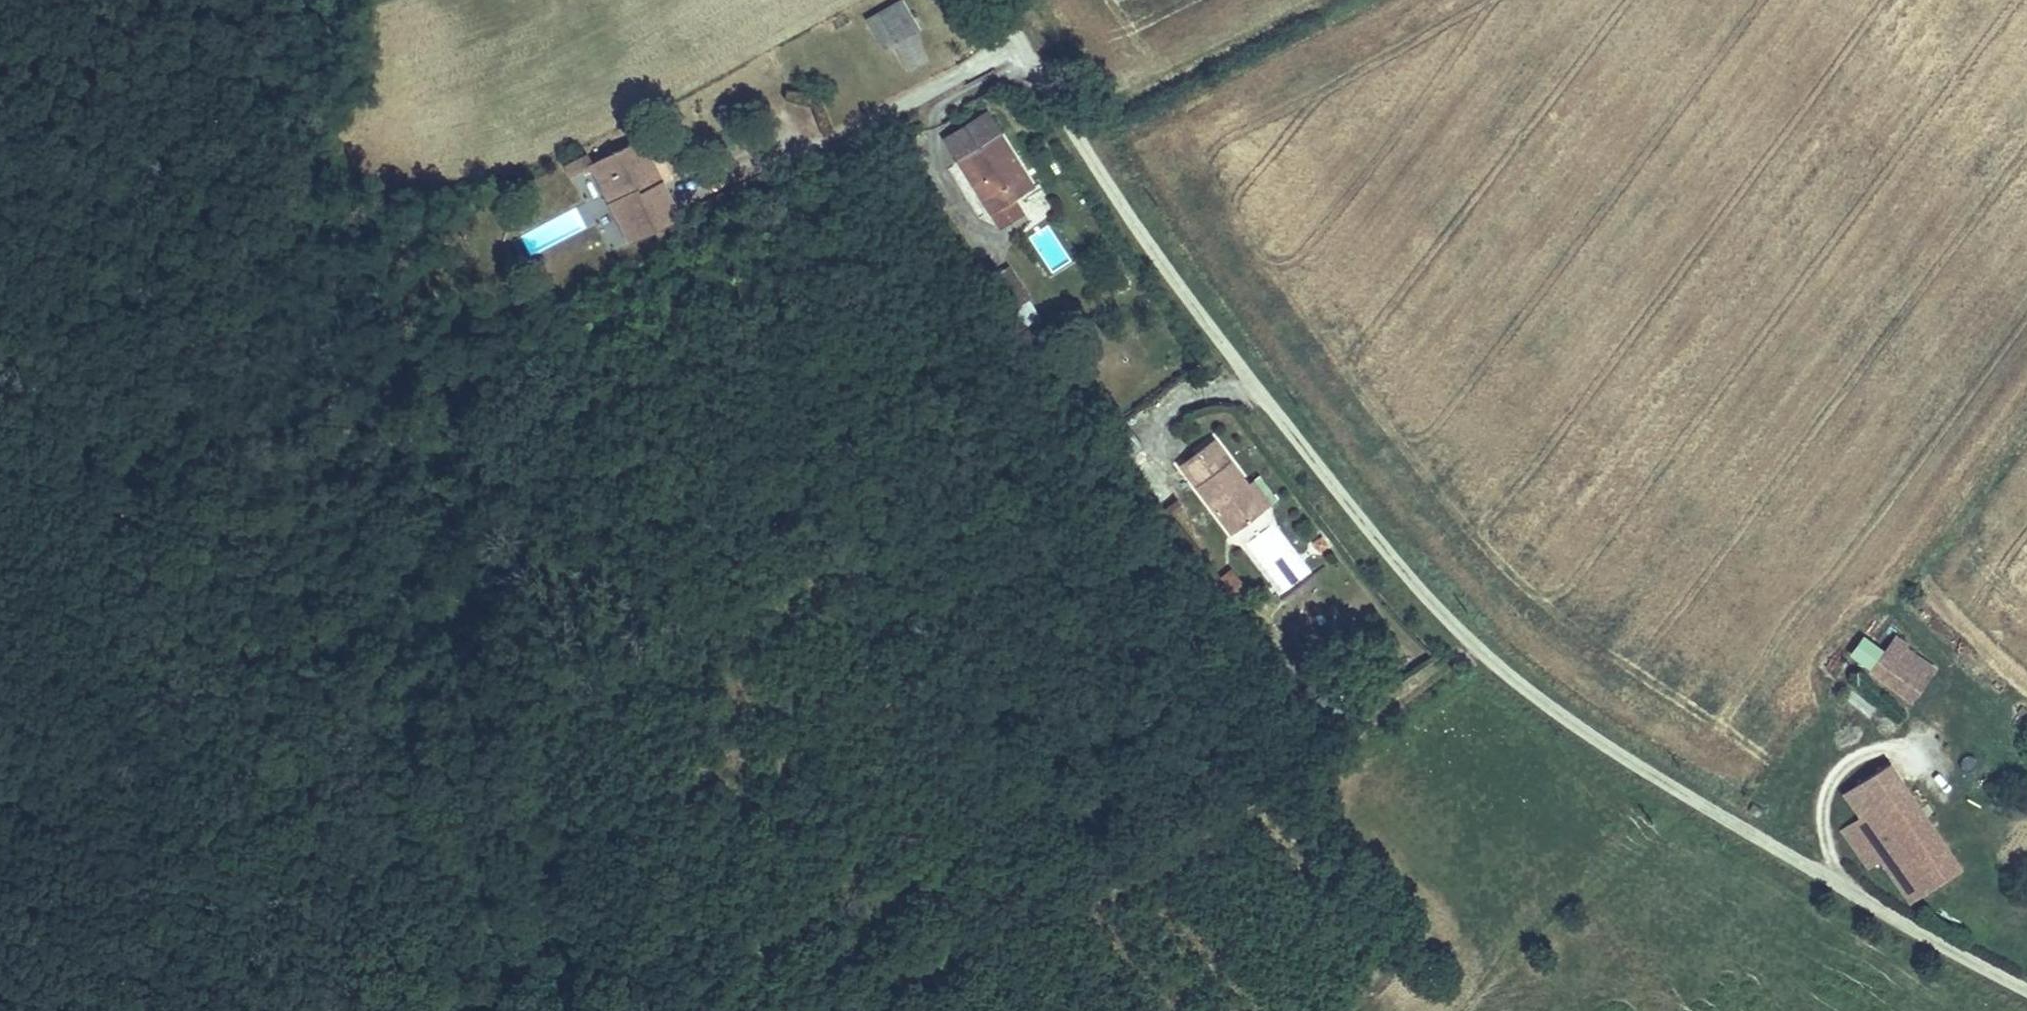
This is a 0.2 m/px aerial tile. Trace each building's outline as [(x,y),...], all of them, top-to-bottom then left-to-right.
[(924,61),(913,40),(895,7),(869,21),(883,47),(896,40),(911,68),(924,61)] [(986,109),(940,135),(955,159),(959,157),(988,210),(1024,189),(994,136),(999,133),(986,109)] [(629,146),(616,153),(640,196),(652,188),(629,146)] [(640,196),(616,153),(580,172),(624,251),(672,225),(652,188),(640,196)] [(1209,440),(1178,464),(1233,536),(1264,512),(1209,440)] [(1273,524),(1245,543),(1280,595),(1309,576),(1273,524)] [(1903,696),(1928,663),(1890,633),(1864,666),(1903,696)] [(1845,792),(1855,809),(1898,778),(1886,763),(1845,792)] [(1898,778),(1855,809),(1835,822),(1864,863),(1877,854),(1895,840),(1924,880),(1954,856),(1911,795),(1919,789),(1907,771),(1898,778)]
